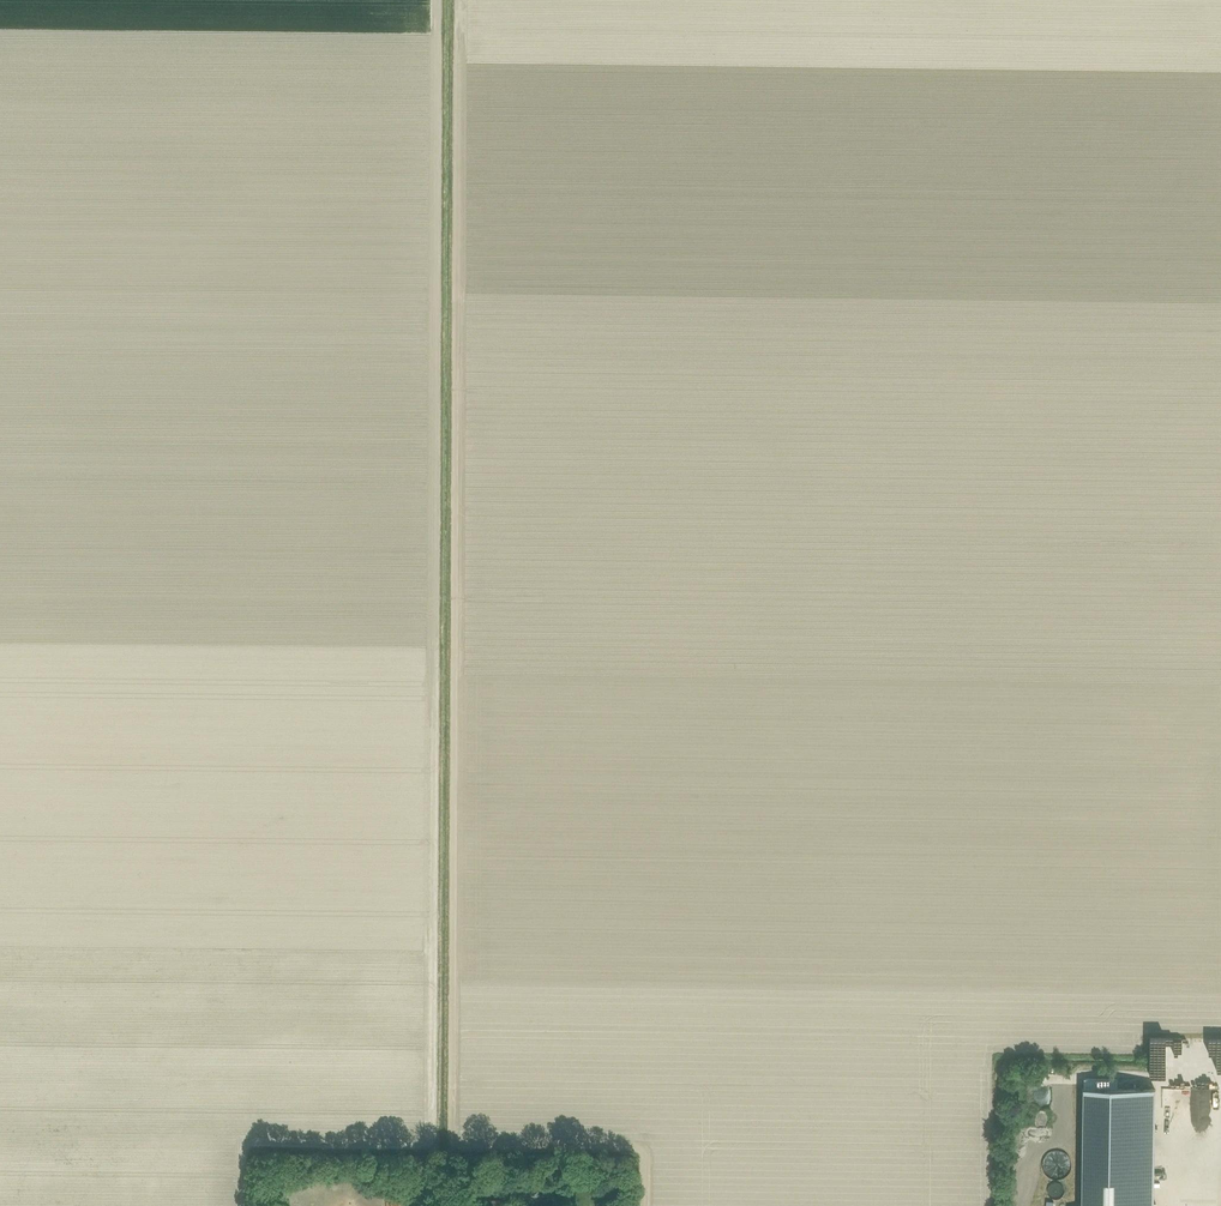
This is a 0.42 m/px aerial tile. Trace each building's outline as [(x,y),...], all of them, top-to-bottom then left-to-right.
[(1153,1090),(1082,1089),(1081,1205),(1151,1205),(1153,1090)] [(401,1197),(386,1197),(386,1205),(401,1205),(401,1197)]
